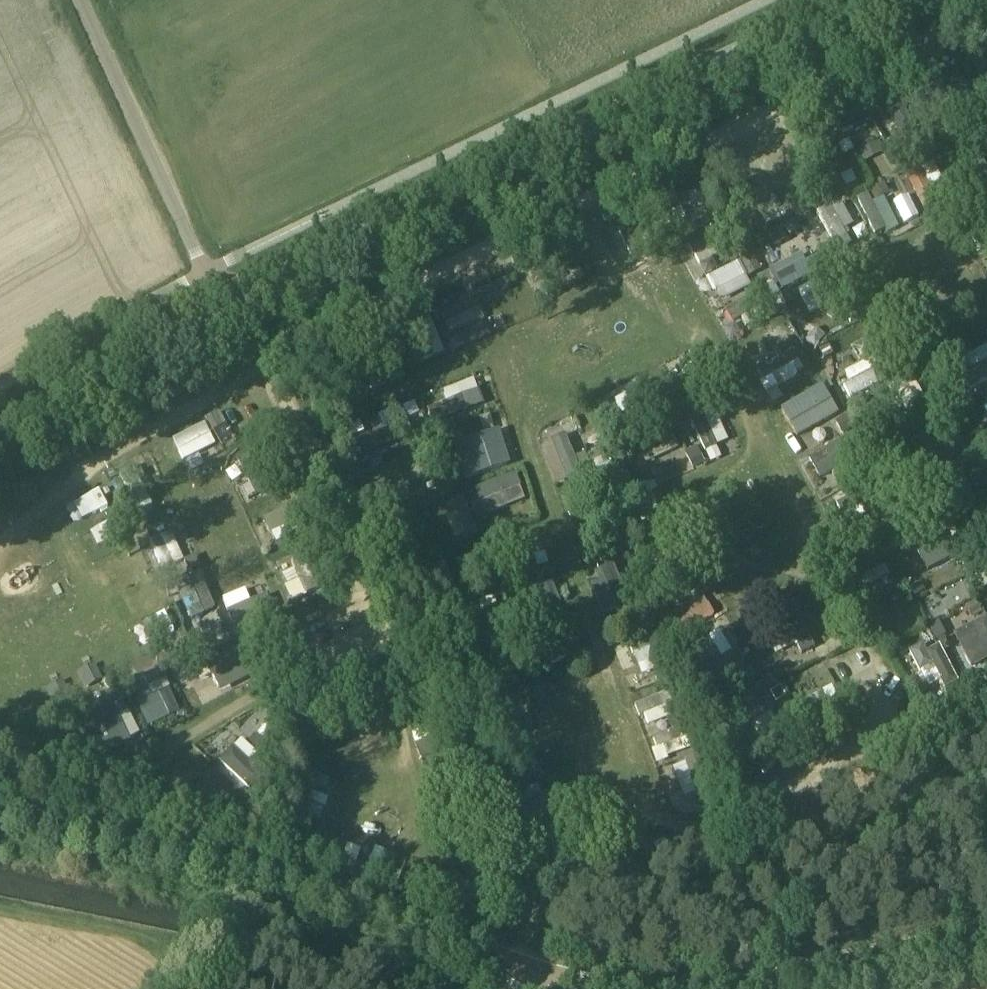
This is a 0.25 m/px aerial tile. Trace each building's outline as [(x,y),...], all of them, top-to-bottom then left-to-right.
[(883,151),(877,138),(856,148),(863,161),(883,151)] [(923,172),(905,181),(915,201),(933,193),(923,172)] [(895,227),(882,197),(870,202),(865,191),(817,212),(834,253),(895,227)] [(652,230),(677,226),(678,234),(689,232),(684,196),(648,201),(652,230)] [(710,306),(750,287),(738,262),(698,281),(710,306)] [(434,310),(444,332),(451,329),(449,324),(471,313),(463,296),(434,310)] [(427,314),(415,319),(431,357),(443,352),(427,314)] [(459,328),(465,345),(487,336),(480,319),(459,328)] [(751,370),(763,393),(796,376),(784,353),(751,370)] [(697,361),(666,373),(674,393),(704,382),(697,361)] [(864,375),(843,384),(848,398),(870,389),(864,375)] [(444,400),(425,407),(431,423),(481,405),(471,378),(440,389),(444,400)] [(777,408),(793,437),(837,414),(821,385),(777,408)] [(905,388),(879,402),(891,424),(917,410),(905,388)] [(648,488),(704,466),(699,453),(727,443),(717,419),(695,427),(700,441),(682,448),(676,433),(629,451),(636,469),(628,472),(644,514),(656,510),(648,488)] [(565,432),(572,430),(570,420),(536,429),(551,485),(577,478),(565,432)] [(180,460),(212,445),(202,423),(169,438),(180,460)] [(384,463),(374,434),(341,446),(351,475),(384,463)] [(497,437),(460,447),(468,476),(505,466),(497,437)] [(243,443),(217,458),(231,481),(257,466),(243,443)] [(471,488),(481,515),(523,499),(513,472),(471,488)] [(426,510),(437,534),(476,516),(466,492),(426,510)] [(483,516),(489,533),(500,529),(494,513),(483,516)] [(159,569),(181,561),(170,531),(148,539),(159,569)] [(557,609),(553,583),(535,585),(533,565),(544,564),(541,538),(513,542),(523,613),(557,609)] [(935,567),(943,553),(933,547),(925,561),(935,567)] [(868,585),(856,591),(861,602),(896,586),(884,562),(862,573),(868,585)] [(174,581),(187,621),(212,613),(199,573),(174,581)] [(881,636),(912,621),(896,587),(865,602),(881,636)] [(245,589),(219,597),(228,624),(253,616),(245,589)] [(683,629),(713,617),(703,594),(673,606),(683,629)] [(954,634),(968,670),(986,663),(986,624),(976,597),(949,607),(959,632),(954,634)] [(760,615),(782,662),(811,648),(790,602),(760,615)] [(636,664),(669,650),(661,629),(627,643),(636,664)] [(701,668),(717,692),(746,674),(717,629),(706,636),(719,656),(701,668)] [(953,682),(939,643),(923,649),(920,641),(904,647),(924,703),(945,695),(941,685),(953,682)] [(205,664),(216,691),(241,680),(229,653),(205,664)] [(791,676),(800,697),(794,699),(804,722),(840,707),(821,663),(791,676)] [(164,684),(134,699),(147,725),(177,711),(164,684)] [(675,755),(659,695),(637,701),(653,761),(675,755)] [(107,723),(116,719),(109,705),(73,724),(91,758),(118,744),(107,723)] [(746,739),(775,726),(769,714),(740,727),(746,739)] [(343,746),(350,760),(372,749),(364,735),(343,746)] [(236,741),(230,748),(247,760),(252,752),(236,741)] [(682,789),(677,766),(665,768),(670,791),(682,789)] [(218,826),(225,807),(210,802),(214,793),(178,780),(167,807),(218,826)] [(301,815),(319,819),(325,797),(307,793),(301,815)] [(382,889),(395,853),(347,837),(335,872),(382,889)]
